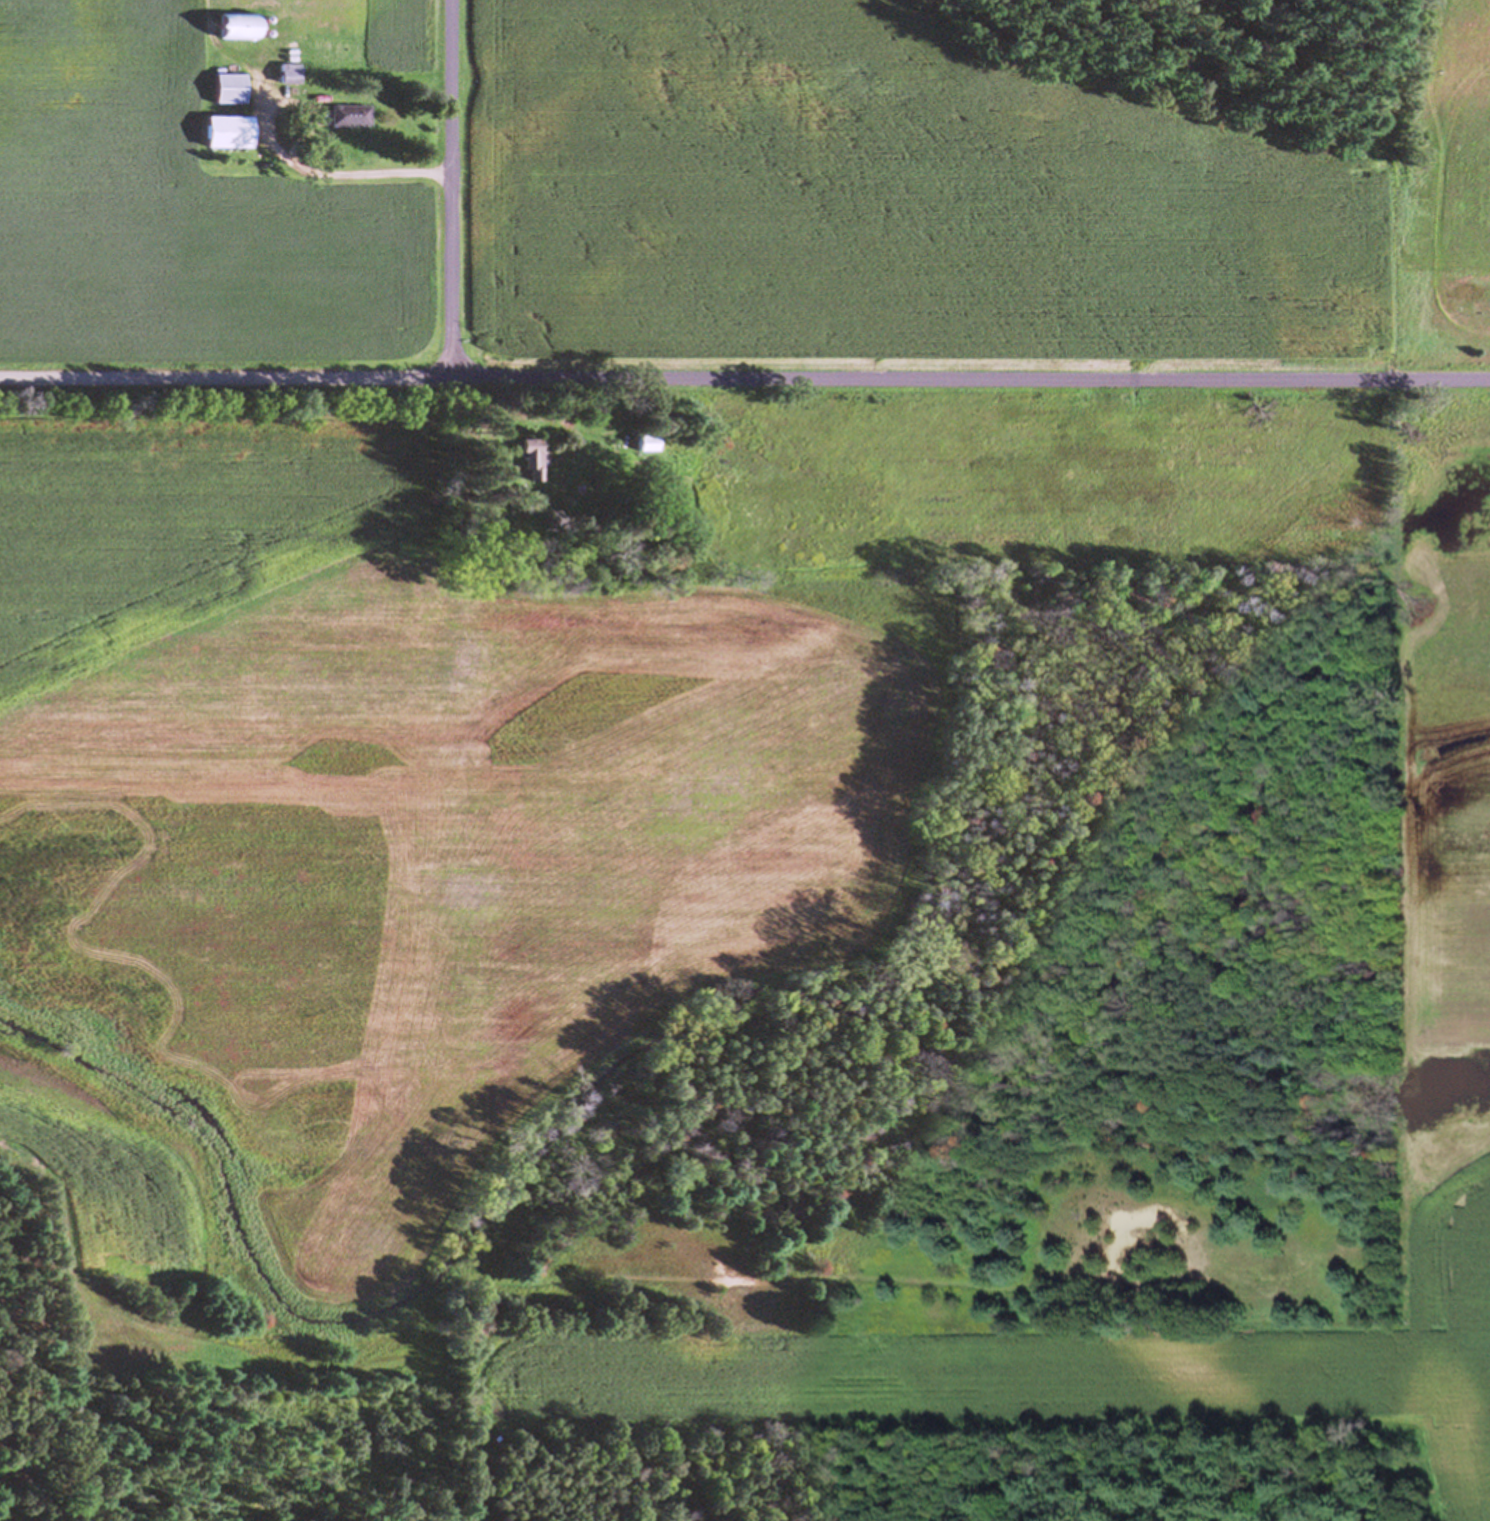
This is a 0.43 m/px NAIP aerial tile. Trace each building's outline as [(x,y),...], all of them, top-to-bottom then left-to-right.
[(251,42),(251,17),(212,16),(212,42),(251,42)] [(276,85),(296,85),(296,65),(276,65),(276,85)] [(239,104),(239,75),(209,75),(209,104),(239,104)] [(366,106),(327,106),(327,127),(366,127),(366,106)] [(200,149),(245,149),(245,117),(200,117),(200,149)] [(632,453),(651,453),(651,435),(632,435),(632,453)] [(539,482),(539,441),(517,441),(517,482),(539,482)]
